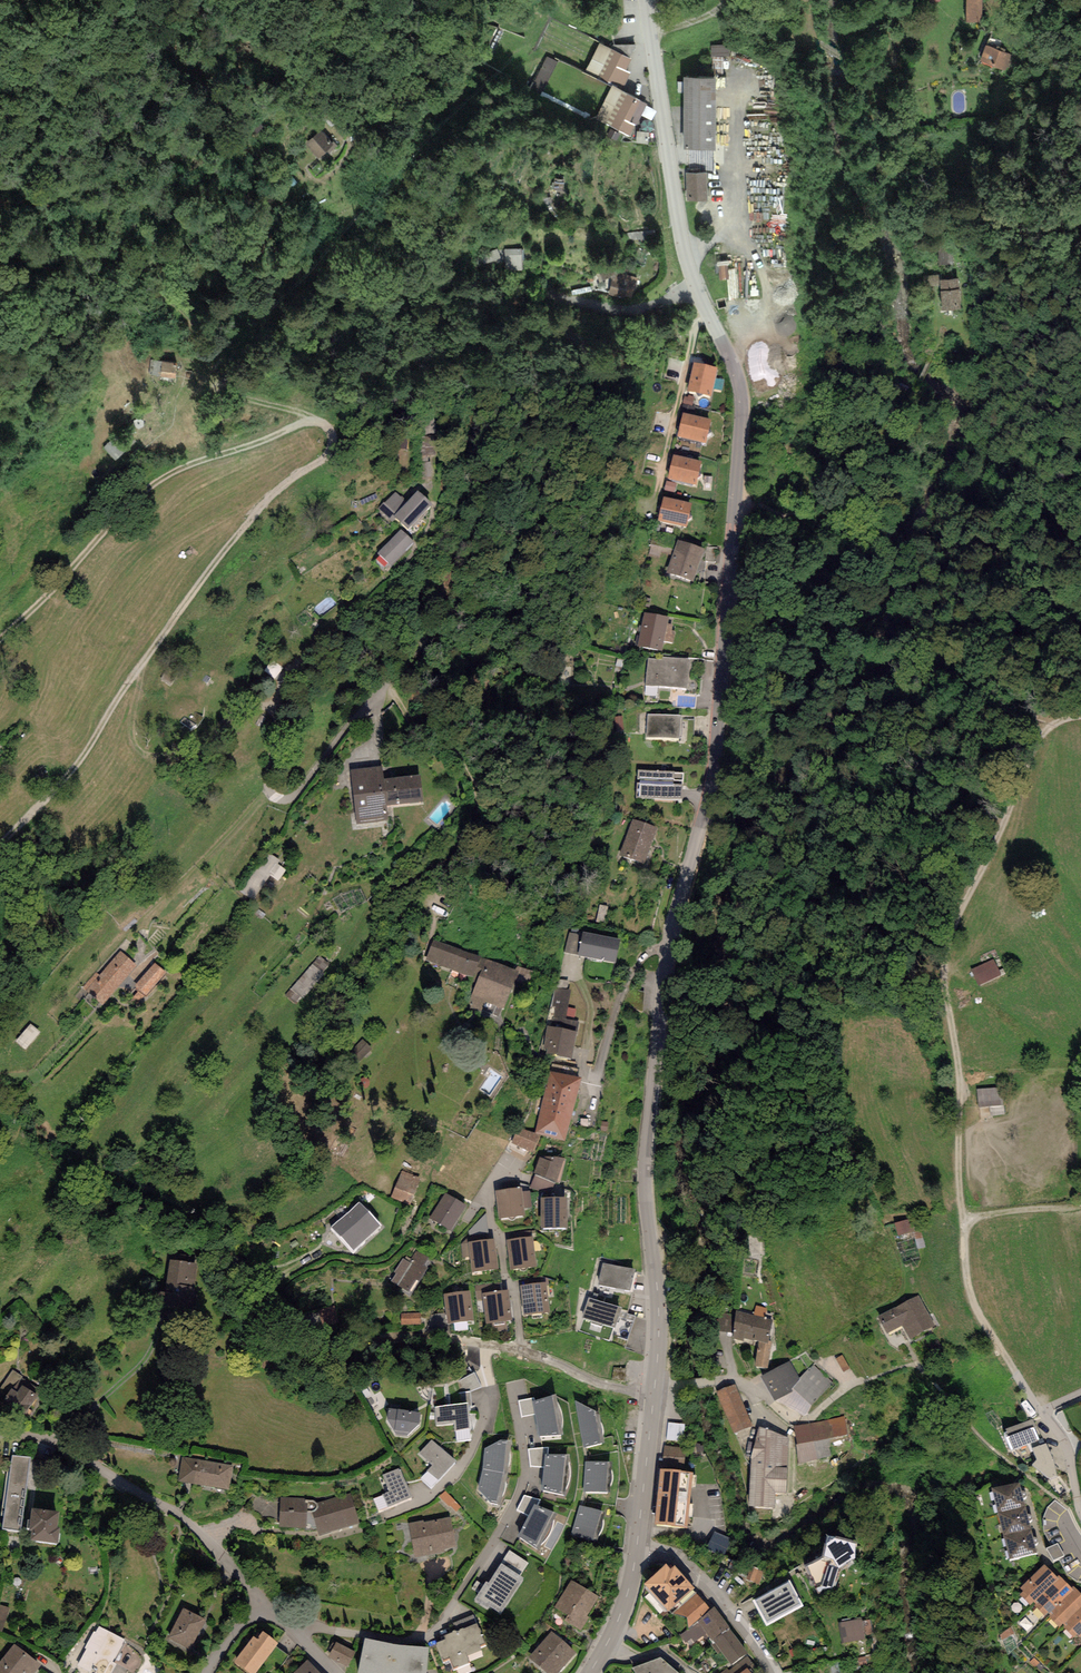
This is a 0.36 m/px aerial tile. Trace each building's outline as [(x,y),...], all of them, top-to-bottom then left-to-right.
[(969,20),(986,20),(985,0),(968,0),(969,20)] [(587,70),(624,87),(631,73),(627,71),(632,59),(598,44),(587,70)] [(713,46),(714,57),(732,56),(731,45),(713,46)] [(1012,54),(988,45),(982,58),(1007,67),(1012,54)] [(547,85),(558,61),(548,57),(537,81),(547,85)] [(717,78),(683,77),(683,151),(716,151),(717,78)] [(596,119),(630,137),(647,104),(612,85),(596,119)] [(321,128),(304,141),(317,158),(334,145),(321,128)] [(707,172),(687,172),(687,198),(708,198),(707,172)] [(469,225),(457,230),(460,238),(472,233),(469,225)] [(955,244),(938,245),(939,263),(954,262),(953,254),(956,254),(955,244)] [(497,248),(475,257),(478,266),(500,257),(497,248)] [(521,248),(504,248),(506,269),(523,269),(521,248)] [(615,268),(597,276),(600,283),(612,278),(609,294),(624,297),(624,295),(633,297),(637,278),(628,276),(629,271),(615,268)] [(941,273),(923,274),(924,297),(944,296),(945,307),(961,306),(959,276),(941,277),(941,273)] [(177,359),(162,357),(160,374),(175,376),(177,359)] [(719,364),(691,359),(687,389),(715,394),(719,364)] [(712,419),(683,412),(677,437),(706,444),(712,419)] [(126,425),(102,444),(114,460),(138,441),(126,425)] [(702,461),(673,454),(667,478),(696,485),(702,461)] [(432,504),(417,490),(407,502),(393,516),(395,518),(408,529),(432,504)] [(393,516),(407,502),(396,492),(385,504),(384,502),(378,508),(391,521),(395,518),(393,516)] [(692,503),(664,497),(658,521),(687,527),(692,503)] [(413,541),(401,530),(378,553),(391,565),(413,541)] [(705,550),(678,541),(667,572),(693,581),(705,550)] [(652,556),(660,559),(664,546),(656,543),(652,556)] [(669,617),(644,612),(638,645),(662,650),(664,641),(674,643),(676,631),(672,631),(673,625),(668,624),(669,617)] [(648,658),(645,685),(688,690),(691,659),(663,656),(663,659),(648,658)] [(681,715),(648,714),(647,737),(680,738),(681,715)] [(675,771),(637,769),(636,796),(682,799),(683,773),(674,773),(675,771)] [(381,770),(353,773),(358,824),(386,821),(384,806),(421,802),(419,780),(382,784),(381,770)] [(635,823),(623,856),(645,864),(658,831),(635,823)] [(272,878),(279,884),(289,872),(271,857),(249,884),(260,893),(272,878)] [(571,932),(566,953),(614,965),(619,944),(571,932)] [(487,959),(432,940),(425,960),(479,980),(487,959)] [(136,965),(120,952),(100,976),(96,973),(83,989),(102,1005),(136,965)] [(518,972),(487,959),(479,980),(468,1006),(481,1011),(485,1002),(503,1009),(518,972)] [(983,960),(958,972),(967,990),(992,978),(983,960)] [(166,973),(154,963),(134,986),(146,996),(166,973)] [(303,1006),(325,975),(313,966),(291,997),(303,1006)] [(571,990),(554,989),(547,1017),(566,1018),(571,990)] [(579,1021),(566,1018),(547,1017),(545,1025),(548,1026),(545,1049),(547,1049),(546,1054),(573,1059),(579,1021)] [(41,1033),(31,1024),(15,1041),(26,1050),(41,1033)] [(372,1049),(363,1039),(345,1055),(355,1066),(372,1049)] [(549,1071),(543,1100),(574,1107),(581,1078),(549,1071)] [(1003,1088),(978,1091),(980,1109),(991,1108),(992,1117),(1006,1115),(1003,1088)] [(543,1100),(535,1133),(564,1141),(574,1107),(543,1100)] [(540,1136),(517,1126),(510,1142),(533,1152),(540,1136)] [(564,1158),(545,1155),(544,1159),(540,1157),(533,1173),(555,1182),(564,1158)] [(401,1171),(391,1198),(411,1205),(421,1178),(401,1171)] [(525,1215),(524,1208),(531,1208),(530,1191),(523,1192),(522,1187),(496,1190),(499,1218),(525,1215)] [(430,1218),(452,1231),(467,1204),(446,1191),(430,1218)] [(568,1198),(541,1198),(541,1227),(568,1227),(568,1198)] [(360,1202),(332,1228),(353,1252),(381,1227),(360,1202)] [(913,1221),(897,1226),(901,1239),(917,1234),(913,1221)] [(510,1269),(536,1266),(533,1236),(506,1239),(510,1269)] [(753,1258),(765,1257),(763,1238),(751,1238),(753,1258)] [(495,1239),(461,1244),(463,1257),(469,1257),(471,1272),(499,1268),(495,1239)] [(430,1258),(417,1251),(412,1259),(407,1257),(405,1260),(402,1258),(393,1273),(395,1274),(391,1281),(410,1291),(416,1280),(420,1282),(428,1268),(425,1267),(430,1258)] [(196,1264),(170,1260),(164,1293),(145,1289),(141,1313),(186,1321),(196,1264)] [(634,1269),(602,1263),(598,1285),(630,1291),(634,1269)] [(524,1315),(550,1311),(547,1282),(520,1285),(524,1315)] [(486,1324),(493,1323),(493,1327),(506,1325),(505,1321),(513,1320),(509,1289),(483,1293),(486,1324)] [(444,1293),(447,1324),(474,1321),(471,1290),(444,1293)] [(934,1325),(918,1295),(878,1316),(888,1334),(902,1327),(908,1339),(934,1325)] [(622,1308),(589,1297),(588,1300),(582,1318),(614,1328),(611,1335),(628,1340),(635,1317),(620,1312),(622,1308)] [(319,1306),(305,1311),(310,1328),(325,1323),(319,1306)] [(754,1316),(736,1311),(736,1315),(734,1333),(733,1339),(744,1341),(744,1338),(759,1341),(768,1343),(768,1341),(773,1321),(765,1320),(767,1309),(756,1306),(754,1316)] [(421,1313),(401,1312),(401,1325),(420,1325),(421,1313)] [(734,1333),(736,1315),(719,1313),(717,1331),(734,1333)] [(772,1341),(768,1341),(768,1343),(759,1341),(755,1366),(767,1368),(772,1341)] [(790,1361),(762,1376),(775,1401),(793,1392),(792,1388),(800,1379),(790,1361)] [(813,1366),(800,1379),(792,1388),(793,1392),(775,1401),(804,1415),(808,1413),(811,1406),(832,1385),(813,1366)] [(13,1370),(0,1388),(0,1405),(22,1420),(42,1392),(22,1378),(23,1376),(13,1370)] [(736,1384),(717,1392),(734,1433),(753,1426),(736,1384)] [(450,1405),(468,1404),(468,1406),(471,1406),(470,1392),(450,1394),(450,1405)] [(535,1401),(533,1402),(535,1413),(539,1436),(563,1435),(556,1394),(535,1401)] [(534,1397),(519,1401),(521,1417),(535,1413),(533,1402),(535,1401),(534,1397)] [(576,1401),(584,1448),(605,1443),(600,1414),(596,1414),(596,1411),(576,1401)] [(450,1405),(434,1406),(434,1409),(436,1425),(454,1424),(455,1432),(456,1432),(457,1441),(471,1440),(468,1406),(468,1404),(450,1405)] [(421,1413),(389,1408),(387,1420),(396,1435),(407,1436),(420,1425),(421,1413)] [(793,1427),(800,1463),(833,1457),(830,1443),(848,1439),(844,1417),(793,1427)] [(1033,1418),(1006,1429),(1009,1436),(1006,1437),(1012,1451),(1039,1440),(1038,1435),(1040,1435),(1033,1418)] [(686,1424),(668,1422),(666,1440),(684,1441),(686,1424)] [(789,1438),(760,1426),(751,1456),(749,1506),(775,1509),(776,1492),(786,1492),(789,1438)] [(433,1440),(420,1454),(432,1465),(420,1478),(431,1488),(455,1461),(433,1440)] [(511,1440),(507,1440),(501,1440),(485,1448),(483,1469),(503,1473),(508,1473),(511,1440)] [(1046,1443),(1032,1448),(1037,1459),(1032,1465),(1041,1471),(1046,1477),(1050,1479),(1057,1476),(1054,1461),(1046,1443)] [(685,1448),(664,1446),(664,1448),(662,1469),(683,1471),(685,1448)] [(549,1448),(528,1449),(531,1467),(543,1467),(544,1454),(548,1455),(549,1448)] [(548,1455),(544,1454),(543,1467),(541,1491),(565,1495),(569,1455),(548,1455)] [(31,1458),(12,1456),(2,1528),(21,1531),(31,1458)] [(233,1465),(182,1456),(177,1481),(229,1490),(233,1465)] [(611,1462),(585,1462),(584,1492),(610,1492),(611,1462)] [(400,1469),(383,1475),(390,1492),(372,1498),(378,1511),(411,1498),(400,1469)] [(508,1473),(503,1473),(483,1469),(478,1490),(490,1502),(498,1504),(500,1505),(508,1473)] [(662,1469),(660,1469),(655,1525),(688,1528),(694,1472),(683,1471),(662,1469)] [(992,1488),(998,1513),(1026,1507),(1020,1482),(992,1488)] [(350,1494),(317,1503),(319,1506),(318,1509),(315,1512),(313,1513),(319,1536),(359,1523),(350,1494)] [(541,1500),(524,1495),(516,1510),(529,1515),(535,1505),(537,1506),(541,1500)] [(305,1499),(281,1497),(279,1527),(306,1528),(308,1503),(304,1503),(305,1499)] [(537,1506),(535,1505),(529,1515),(518,1535),(539,1548),(557,1515),(537,1506)] [(604,1512),(579,1506),(571,1533),(597,1541),(604,1512)] [(998,1513),(1004,1536),(1032,1529),(1026,1507),(998,1513)] [(60,1512),(32,1508),(29,1530),(32,1530),(31,1539),(57,1542),(60,1512)] [(423,1520),(408,1523),(408,1525),(415,1558),(445,1552),(445,1549),(456,1547),(450,1517),(424,1522),(423,1520)] [(1032,1529),(1004,1536),(1009,1559),(1038,1552),(1032,1529)] [(711,1548),(728,1556),(734,1542),(717,1534),(711,1548)] [(856,1543),(828,1536),(823,1557),(805,1566),(818,1592),(836,1586),(841,1571),(854,1564),(852,1561),(856,1558),(856,1543)] [(1045,1551),(1040,1553),(1046,1565),(1050,1563),(1058,1559),(1052,1547),(1045,1551)] [(501,1564),(520,1576),(529,1563),(510,1551),(501,1564)] [(520,1576),(501,1564),(489,1583),(486,1581),(473,1600),(488,1610),(490,1607),(500,1613),(523,1578),(520,1576)] [(666,1564),(644,1584),(645,1585),(668,1611),(695,1588),(675,1565),(670,1569),(666,1564)] [(1058,1579),(1057,1577),(1045,1564),(1020,1588),(1024,1592),(1020,1595),(1030,1605),(1032,1603),(1058,1579)] [(1070,1587),(1059,1575),(1057,1577),(1058,1579),(1032,1603),(1045,1617),(1047,1615),(1074,1590),(1070,1587)] [(599,1597),(571,1580),(555,1607),(568,1615),(565,1621),(580,1631),(589,1617),(586,1616),(599,1597)] [(790,1580),(752,1600),(766,1626),(803,1606),(790,1580)] [(1073,1585),(1070,1587),(1074,1590),(1047,1615),(1059,1628),(1062,1625),(1080,1608),(1080,1594),(1073,1585)] [(710,1610),(695,1593),(673,1614),(687,1617),(688,1629),(698,1621),(710,1610)] [(714,1607),(710,1610),(698,1621),(700,1623),(680,1636),(685,1644),(692,1638),(695,1642),(707,1634),(713,1640),(729,1629),(730,1628),(714,1607)] [(12,1613),(4,1608),(0,1614),(0,1616),(7,1620),(12,1613)] [(1062,1625),(1076,1640),(1080,1636),(1080,1608),(1062,1625)] [(205,1620),(183,1609),(168,1638),(190,1650),(205,1620)] [(445,1639),(436,1643),(443,1662),(449,1660),(453,1669),(469,1663),(467,1656),(482,1650),(480,1645),(486,1643),(475,1615),(453,1623),(456,1630),(443,1635),(445,1639)] [(837,1632),(818,1636),(823,1659),(855,1653),(849,1621),(835,1624),(837,1632)] [(99,1626),(96,1632),(94,1631),(85,1648),(87,1649),(78,1665),(93,1672),(111,1672),(116,1663),(112,1661),(124,1640),(99,1626)] [(747,1653),(730,1628),(729,1629),(713,1640),(730,1664),(747,1653)] [(262,1631),(257,1639),(253,1636),(234,1662),(249,1672),(256,1672),(278,1643),(262,1631)] [(547,1672),(558,1672),(576,1653),(552,1631),(529,1657),(547,1672)] [(365,1638),(358,1672),(426,1672),(429,1647),(394,1644),(365,1638)] [(355,1652),(336,1643),(328,1657),(348,1667),(355,1652)] [(0,1662),(0,1672),(34,1672),(41,1665),(14,1644),(0,1662)] [(749,1671),(754,1667),(747,1657),(729,1670),(728,1669),(722,1672),(740,1672),(747,1668),(749,1671)] [(632,1668),(636,1672),(678,1672),(661,1658),(632,1668)] [(1028,1658),(1022,1665),(1030,1672),(1036,1665),(1028,1658)] [(307,1661),(295,1672),(320,1672),(307,1661)]
